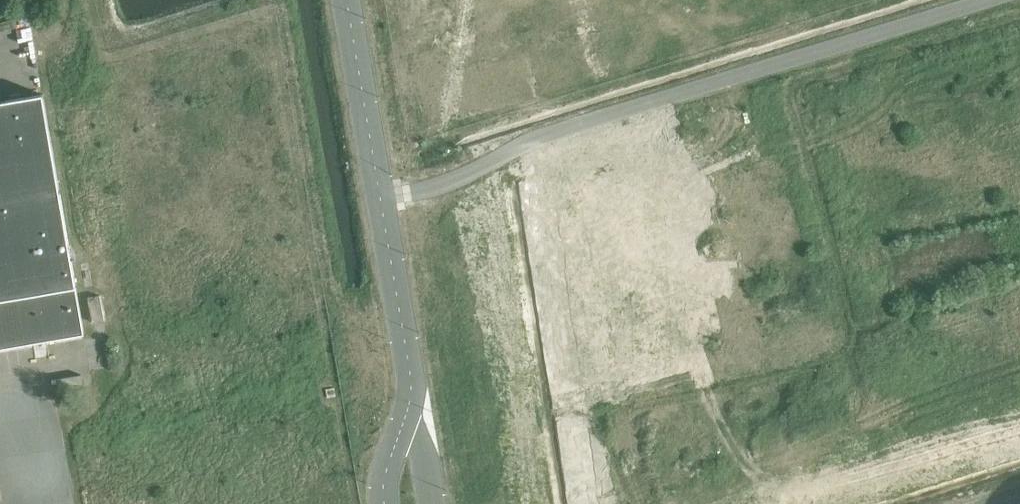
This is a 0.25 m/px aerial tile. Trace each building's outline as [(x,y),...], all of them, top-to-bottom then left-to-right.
[(43,93),(0,101),(0,299),(76,286),(43,93)] [(76,286),(0,299),(0,348),(84,333),(76,286)]
